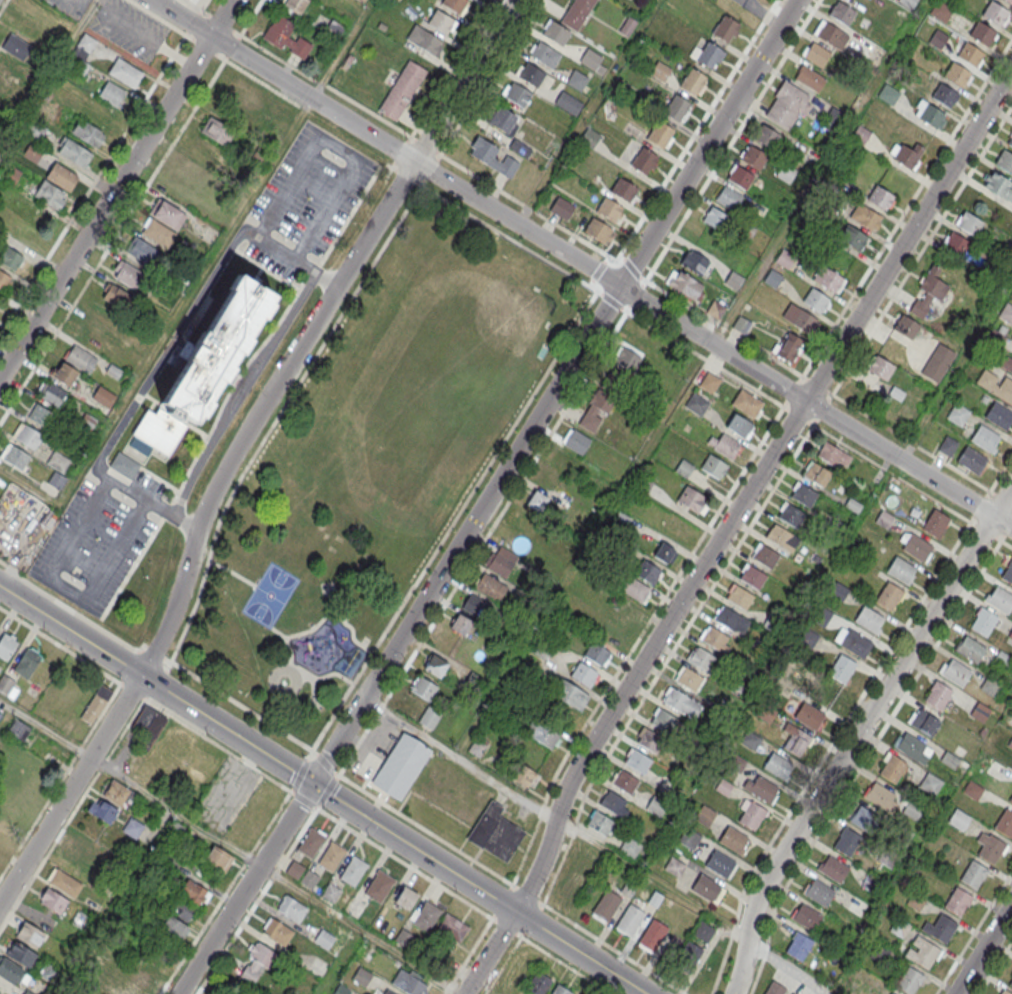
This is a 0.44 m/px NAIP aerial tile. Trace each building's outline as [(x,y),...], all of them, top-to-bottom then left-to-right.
[(281,6),(299,15),(307,0),(284,0),(281,6)] [(441,5),(461,17),(470,2),(467,0),(444,0),(441,5)] [(560,23),(574,0),(598,0),(577,33),(560,23)] [(897,2),(898,0),(919,0),(911,11),(897,2)] [(838,1),(856,13),(847,28),(829,17),(838,1)] [(938,1),(954,11),(945,25),(929,15),(938,1)] [(991,2),(1010,13),(1001,28),(982,17),(991,2)] [(436,9),(427,24),(447,37),(456,22),(436,9)] [(263,37),(303,61),(312,46),(291,33),(296,25),(277,14),(263,37)] [(723,15),(740,25),(728,44),(711,34),(723,15)] [(636,21),(627,16),(618,32),(628,37),(636,21)] [(324,33),(337,40),(344,28),(332,20),(324,33)] [(551,21),(542,36),(562,48),(571,34),(551,21)] [(978,22),(997,34),(988,49),(969,37),(978,22)] [(825,23),(849,37),(840,52),(816,37),(825,23)] [(415,25),(406,40),(433,56),(442,42),(415,25)] [(949,36),(937,29),(929,42),(941,50),(949,36)] [(84,32),(97,40),(89,53),(76,45),(84,32)] [(34,45),(9,33),(1,49),(25,62),(34,45)] [(539,42),(530,57),(552,71),(561,56),(539,42)] [(707,42),(726,54),(719,65),(716,63),(712,71),(689,57),(695,47),(701,51),(707,42)] [(812,42),(830,54),(821,69),(803,57),(812,42)] [(966,43),(985,55),(976,70),(957,58),(966,43)] [(588,49),(580,63),(602,76),(606,69),(599,65),(603,59),(588,49)] [(117,56),(143,72),(133,88),(107,72),(117,56)] [(1,73),(7,64),(0,59),(0,95),(1,96),(11,81),(1,73)] [(409,61),(378,112),(396,123),(427,72),(409,61)] [(526,62),(517,77),(537,89),(546,75),(526,62)] [(657,62),(671,70),(663,83),(649,74),(657,62)] [(952,63),(971,75),(962,90),(943,78),(952,63)] [(803,66),(826,80),(817,95),(794,80),(803,66)] [(691,69),(708,79),(696,98),(679,88),(691,69)] [(575,70),(566,85),(580,93),(589,79),(575,70)] [(261,89),(235,75),(226,93),(252,107),(261,89)] [(117,107),(126,91),(107,80),(97,96),(117,107)] [(788,132),(764,118),(776,99),(774,98),(784,82),(810,97),(806,104),(811,107),(805,117),(800,114),(788,132)] [(512,83),(503,98),(523,110),(532,95),(512,83)] [(940,84),(959,95),(950,110),(931,99),(940,84)] [(899,92),(885,85),(878,97),(892,104),(899,92)] [(562,91),(583,105),(575,118),(554,104),(562,91)] [(675,95),(692,106),(680,125),(663,115),(675,95)] [(927,104),(946,116),(937,131),(918,119),(927,104)] [(274,122),(285,129),(293,114),(282,107),(274,122)] [(498,110),(489,125),(509,137),(518,122),(498,110)] [(844,119),(831,110),(821,125),(834,133),(844,119)] [(226,148),(236,131),(209,116),(200,133),(226,148)] [(105,134),(80,118),(71,133),(96,149),(105,134)] [(658,121),(675,132),(663,151),(646,141),(658,121)] [(628,123),(642,132),(636,141),(622,132),(628,123)] [(752,138),(770,150),(780,135),(762,123),(752,138)] [(871,134),(859,125),(850,137),(862,146),(871,134)] [(587,128),(600,136),(592,149),(580,141),(587,128)] [(56,153),(84,169),(93,153),(65,137),(56,153)] [(500,149),(477,138),(467,157),(511,178),(519,162),(508,157),(505,163),(496,158),(500,149)] [(767,156),(748,144),(739,160),(758,171),(767,156)] [(901,145),(920,156),(911,171),(892,160),(901,145)] [(642,148),(658,158),(646,177),(630,167),(642,148)] [(1003,150),(1011,156),(1011,176),(994,166),(1003,150)] [(55,161),(78,176),(68,191),(45,177),(55,161)] [(790,183),(796,170),(779,163),(773,176),(790,183)] [(746,191),(755,176),(735,164),(726,179),(746,191)] [(993,172),(1011,184),(1011,200),(1010,203),(984,188),(993,172)] [(618,178),(639,190),(630,205),(609,192),(618,178)] [(33,196),(58,211),(68,195),(43,179),(33,196)] [(733,213),(743,196),(723,185),(714,201),(733,213)] [(875,186),(894,198),(885,213),(867,201),(875,186)] [(158,197),(186,214),(176,231),(147,213),(158,197)] [(566,220),(573,206),(557,198),(550,212),(566,220)] [(604,198),(625,211),(616,225),(595,212),(604,198)] [(848,220),(875,233),(883,217),(856,203),(848,220)] [(701,221),(721,233),(731,218),(711,206),(701,221)] [(965,212),(984,223),(974,238),(956,227),(965,212)] [(141,232),(167,248),(176,233),(148,216),(142,225),(145,226),(141,232)] [(592,218),(613,231),(604,246),(583,233),(592,218)] [(859,254),(868,238),(843,224),(835,240),(859,254)] [(952,232),(971,244),(961,258),(943,247),(952,232)] [(161,252),(134,235),(124,252),(151,268),(161,252)] [(17,273),(25,256),(0,245),(0,265),(17,273)] [(710,261),(688,249),(679,264),(702,277),(710,261)] [(782,250),(795,258),(787,271),(775,263),(782,250)] [(110,275),(135,290),(145,274),(120,259),(110,275)] [(845,280),(821,265),(811,281),(835,296),(845,280)] [(936,279),(940,269),(930,265),(910,313),(923,318),(932,297),(942,301),(949,284),(936,279)] [(704,286),(675,268),(665,284),(694,302),(704,286)] [(770,270),(783,277),(775,290),(762,282),(770,270)] [(4,294),(13,280),(0,272),(0,291),(4,294)] [(168,455),(132,434),(147,409),(155,413),(185,363),(174,356),(185,339),(191,343),(200,329),(204,331),(238,275),(272,296),(193,427),(187,423),(168,455)] [(101,299),(122,309),(130,293),(108,283),(101,299)] [(811,288),(830,300),(821,315),(802,304),(811,288)] [(725,308),(714,300),(706,312),(717,320),(725,308)] [(1006,303),(998,316),(1011,325),(1011,307),(1006,303)] [(799,309),(818,321),(809,336),(781,319),(790,305),(799,310),(799,309)] [(892,328),(911,339),(920,325),(901,313),(892,328)] [(751,323),(739,316),(732,328),(744,335),(751,323)] [(774,355),(794,363),(803,338),(783,331),(774,355)] [(74,344),(97,358),(88,374),(64,359),(74,344)] [(920,374),(939,344),(956,354),(937,385),(920,374)] [(642,359),(622,346),(610,365),(629,378),(642,359)] [(1011,374),(1011,360),(1002,354),(996,364),(1011,374)] [(895,368),(886,383),(867,371),(876,356),(895,368)] [(62,361),(78,371),(69,386),(49,374),(51,370),(55,373),(62,361)] [(1011,406),(1011,382),(1005,378),(999,387),(994,385),(998,379),(984,370),(976,383),(1011,406)] [(698,387),(712,395),(721,381),(707,373),(698,387)] [(49,381),(66,391),(57,406),(40,396),(42,394),(36,391),(42,380),(48,384),(49,381)] [(91,398),(98,385),(116,395),(108,409),(91,398)] [(596,434),(615,396),(597,387),(579,425),(596,434)] [(764,405),(740,390),(731,406),(754,420),(764,405)] [(684,407),(701,418),(710,403),(693,393),(684,407)] [(33,401),(59,416),(49,430),(24,414),(33,401)] [(994,403),(1011,414),(1011,423),(1006,433),(984,419),(994,403)] [(955,404),(971,413),(961,428),(946,419),(955,404)] [(753,425),(735,414),(725,429),(744,441),(753,425)] [(20,421),(43,435),(34,450),(11,436),(20,421)] [(980,425),(1001,438),(995,449),(997,451),(994,457),(970,442),(980,425)] [(591,439),(572,428),(563,443),(581,454),(591,439)] [(741,446),(723,434),(713,450),(731,462),(741,446)] [(946,436),(959,444),(950,458),(938,451),(946,436)] [(21,470),(0,457),(0,454),(8,442),(30,455),(21,470)] [(852,459),(825,442),(816,457),(835,469),(838,464),(846,468),(852,459)] [(966,447),(989,461),(978,478),(956,464),(966,447)] [(46,463),(63,473),(70,460),(53,451),(46,463)] [(110,465),(119,451),(139,464),(130,478),(110,465)] [(727,467),(709,455),(700,470),(718,481),(727,467)] [(832,475),(814,463),(804,478),(822,489),(832,475)] [(818,495),(800,484),(791,498),(809,510),(818,495)] [(705,497),(686,486),(677,500),(697,512),(705,497)] [(525,504),(541,513),(549,498),(533,489),(525,504)] [(806,515),(788,504),(778,518),(796,530),(806,515)] [(938,538),(951,518),(934,507),(921,528),(938,538)] [(793,536),(775,524),(765,539),(783,550),(793,536)] [(896,546),(925,563),(934,546),(906,530),(896,546)] [(666,564),(675,549),(662,541),(653,556),(666,564)] [(519,557),(498,544),(484,566),(505,579),(519,557)] [(780,556),(762,545),(753,559),(771,571),(780,556)] [(1011,583),(1011,556),(1000,578),(1011,583)] [(895,557),(917,570),(907,586),(885,573),(895,557)] [(662,570),(643,558),(634,572),(653,584),(662,570)] [(767,576),(749,565),(740,579),(758,591),(767,576)] [(507,587),(484,572),(475,587),(498,601),(507,587)] [(651,588),(631,576),(623,590),(642,602),(651,588)] [(905,591),(886,581),(875,601),(894,612),(905,591)] [(754,596),(736,585),(727,600),(745,611),(754,596)] [(1007,616),(1011,608),(1011,597),(997,587),(990,597),(988,596),(984,602),(1007,616)] [(493,607),(470,593),(461,607),(484,621),(493,607)] [(741,618),(723,606),(714,621),(732,632),(741,618)] [(863,606),(885,620),(878,630),(881,632),(877,638),(853,622),(863,606)] [(969,627),(986,637),(998,616),(982,607),(969,627)] [(472,622),(458,613),(449,628),(462,637),(472,622)] [(337,648),(329,626),(294,639),(302,661),(337,648)] [(728,638),(710,626),(701,641),(719,652),(728,638)] [(864,658),(873,642),(847,628),(839,645),(864,658)] [(0,638),(0,657),(6,661),(19,642),(14,639),(16,636),(10,633),(9,635),(4,632),(0,638)] [(955,652),(976,665),(986,649),(965,636),(961,643),(961,642),(955,652)] [(611,652),(592,640),(583,655),(602,666),(611,652)] [(531,651),(544,659),(551,649),(538,641),(531,651)] [(12,669),(26,647),(42,656),(29,679),(12,669)] [(716,659),(698,648),(689,662),(707,673),(716,659)] [(422,668),(439,679),(449,663),(433,652),(422,668)] [(857,663),(839,653),(828,674),(845,684),(857,663)] [(940,675),(962,690),(972,673),(951,660),(947,667),(946,666),(940,675)] [(598,673),(578,661),(570,675),(589,687),(598,673)] [(704,679),(686,668),(677,682),(695,694),(704,679)] [(0,676),(0,691),(13,699),(20,689),(13,685),(16,681),(2,672),(0,676)] [(438,686),(418,675),(410,689),(429,701),(438,686)] [(993,698),(1002,684),(988,675),(979,689),(993,698)] [(589,696),(557,676),(548,690),(580,710),(589,696)] [(922,701),(939,712),(953,692),(936,680),(922,701)] [(100,683),(113,691),(92,724),(80,716),(94,694),(93,693),(100,683)] [(691,700),(673,688),(664,703),(682,714),(691,700)] [(983,724),(992,710),(978,701),(969,715),(983,724)] [(793,719),(816,731),(826,714),(803,702),(793,719)] [(168,718),(147,752),(135,746),(143,733),(132,726),(146,704),(168,718)] [(441,713),(428,705),(418,721),(431,729),(441,713)] [(909,725),(931,735),(938,717),(916,708),(909,725)] [(678,721),(660,710),(651,724),(669,735),(678,721)] [(560,734),(534,717),(525,732),(551,748),(560,734)] [(32,726),(13,719),(7,736),(26,743),(32,726)] [(783,732),(789,735),(783,748),(802,757),(812,736),(787,724),(783,732)] [(665,741),(647,730),(638,744),(656,756),(665,741)] [(892,744),(923,763),(932,749),(905,731),(901,737),(898,735),(892,744)] [(402,732),(431,750),(398,801),(369,784),(402,732)] [(487,745),(476,738),(468,750),(479,757),(487,745)] [(652,762),(634,751),(625,765),(643,777),(652,762)] [(793,764),(771,751),(762,767),(784,780),(793,764)] [(907,763),(889,752),(877,773),(895,783),(907,763)] [(539,775),(517,761),(508,775),(526,787),(528,784),(532,787),(539,775)] [(640,782),(622,771),(613,785),(630,797),(640,782)] [(934,795),(943,781),(927,771),(918,786),(934,795)] [(742,790),(772,803),(780,786),(756,775),(753,782),(747,779),(742,790)] [(112,779),(135,793),(125,810),(102,795),(112,779)] [(977,800),(984,788),(970,779),(962,791),(977,800)] [(864,798),(886,812),(896,796),(875,783),(870,789),(864,798)] [(627,801),(609,789),(600,804),(618,815),(627,801)] [(768,811),(747,798),(734,818),(755,831),(768,811)] [(101,799),(118,809),(109,824),(86,810),(92,800),(95,802),(101,799)] [(661,813),(664,803),(655,801),(654,804),(652,804),(650,809),(661,813)] [(923,809),(907,801),(901,812),(916,821),(923,809)] [(504,809),(499,817),(526,834),(507,865),(467,841),(492,802),(504,809)] [(707,826),(716,812),(702,803),(693,817),(707,826)] [(849,822),(870,836),(880,820),(860,807),(855,813),(849,822)] [(1006,807),(993,828),(1010,838),(1011,835),(1011,811),(1006,807)] [(962,831),(971,817),(957,808),(948,822),(962,831)] [(614,821),(596,810),(587,824),(605,835),(614,821)] [(136,840),(144,825),(129,818),(122,832),(136,840)] [(167,830),(181,838),(187,829),(172,820),(167,830)] [(727,825),(718,840),(741,855),(745,849),(743,847),(749,837),(727,825)] [(686,826),(701,836),(693,849),(678,840),(686,826)] [(862,836),(844,826),(832,846),(849,857),(862,836)] [(297,849),(311,827),(325,836),(311,858),(297,849)] [(1006,844),(989,833),(988,835),(981,831),(976,840),(982,844),(976,854),(994,865),(1006,844)] [(645,844),(628,834),(618,849),(636,860),(645,844)] [(318,862),(332,840),(346,850),(331,872),(318,862)] [(204,861),(225,873),(234,855),(213,844),(204,861)] [(578,862),(595,872),(603,859),(586,849),(578,862)] [(713,849),(736,861),(726,878),(704,865),(713,849)] [(339,876),(354,854),(368,864),(353,886),(339,876)] [(816,869),(839,883),(849,867),(828,854),(822,864),(820,862),(816,869)] [(663,868),(670,856),(686,865),(678,877),(663,868)] [(293,859),(285,871),(297,879),(305,867),(293,859)] [(989,870),(971,859),(959,880),(976,890),(989,870)] [(83,884),(54,866),(46,878),(49,880),(48,881),(74,898),(83,884)] [(308,869),(300,881),(312,889),(320,877),(308,869)] [(364,893),(379,869),(395,879),(380,903),(364,893)] [(560,893),(576,902),(590,878),(575,869),(560,893)] [(700,873),(691,888),(711,902),(712,901),(716,903),(725,889),(720,886),(720,885),(700,873)] [(207,888),(184,877),(154,939),(177,951),(207,888)] [(804,893),(825,907),(835,891),(814,878),(810,885),(809,884),(804,893)] [(329,882),(321,896),(333,904),(341,890),(329,882)] [(394,901),(404,885),(418,894),(408,910),(394,901)] [(45,886),(69,900),(60,914),(40,902),(42,899),(39,897),(45,886)] [(973,897),(955,886),(943,907),(960,918),(973,897)] [(606,888),(622,898),(607,921),(605,920),(603,922),(590,915),(592,912),(591,911),(606,888)] [(307,908),(286,894),(277,909),(298,922),(307,908)] [(412,923),(426,901),(440,910),(426,932),(412,923)] [(629,903),(645,912),(630,937),(614,926),(629,903)] [(790,918),(812,932),(822,916),(801,903),(797,909),(796,909),(790,918)] [(469,930),(450,913),(436,929),(455,946),(469,930)] [(957,924),(940,913),(927,934),(945,945),(957,924)] [(294,931),(272,917),(263,932),(285,945),(294,931)] [(654,953),(668,926),(651,917),(637,944),(654,953)] [(46,933),(23,920),(14,936),(37,949),(46,933)] [(715,929),(699,920),(692,934),(708,943),(715,929)] [(402,927),(394,939),(406,947),(414,935),(402,927)] [(322,929),(314,942),(327,950),(335,937),(322,929)] [(814,941),(797,930),(784,951),(802,962),(814,941)] [(940,949),(917,934),(911,943),(919,947),(916,951),(909,947),(904,955),(928,970),(940,949)] [(674,960),(691,969),(703,949),(687,939),(674,960)] [(14,940),(37,954),(29,968),(5,954),(14,940)] [(280,955),(258,941),(249,956),(271,970),(280,955)] [(17,985),(0,974),(0,961),(3,956),(26,970),(17,985)] [(907,965),(894,986),(908,993),(912,993),(924,975),(907,965)] [(359,966),(352,979),(365,988),(373,975),(359,966)] [(155,981),(135,967),(116,993),(146,993),(155,981)] [(418,979),(421,976),(410,969),(408,973),(400,968),(391,983),(408,993),(422,993),(427,985),(418,979)] [(537,970),(526,987),(536,993),(543,993),(552,980),(537,970)] [(785,988),(781,993),(763,993),(772,979),(785,988)] [(557,983),(550,993),(572,993),(573,993),(557,983)] [(333,993),(350,993),(351,992),(339,984),(333,993)]
